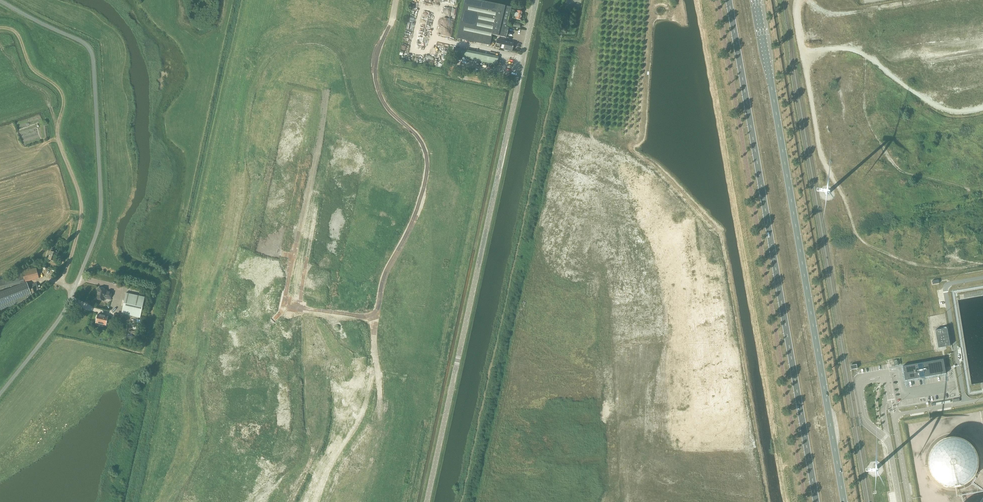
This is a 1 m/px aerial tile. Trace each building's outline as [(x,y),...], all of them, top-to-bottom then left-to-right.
[(492,34),(505,37),(508,27),(507,27),(511,7),(480,0),(464,0),(456,38),(490,45),(492,34)] [(521,20),(522,11),(512,9),(511,12),(514,13),(514,14),(516,15),(515,19),(521,20)] [(512,46),(513,43),(497,39),(495,47),(499,48),(500,44),(503,45),(503,49),(512,51),(513,46),(512,46)] [(496,65),(498,57),(454,47),(453,55),(489,63),(488,66),(494,67),(495,64),(496,65)] [(57,257),(59,251),(51,249),(48,259),(54,261),(56,256),(57,257)] [(39,278),(37,268),(22,272),(6,276),(3,277),(4,279),(0,280),(0,289),(21,283),(39,278)] [(7,307),(29,299),(28,297),(40,292),(36,282),(29,286),(27,282),(0,293),(0,310),(7,307)] [(104,289),(104,288),(101,287),(100,288),(98,288),(97,294),(96,295),(96,297),(96,299),(104,300),(104,297),(110,299),(111,292),(107,291),(107,292),(105,291),(106,290),(104,289)] [(140,318),(145,297),(126,293),(121,314),(140,318)] [(710,310),(710,305),(688,305),(688,311),(691,311),(691,316),(699,316),(699,317),(704,317),(704,314),(707,314),(707,310),(710,310)] [(106,325),(108,316),(98,314),(96,323),(106,325)] [(947,328),(935,330),(938,348),(950,345),(947,328)] [(943,359),(903,366),(905,380),(921,378),(922,378),(922,379),(923,379),(923,378),(924,378),(924,377),(946,373),(943,359)] [(957,438),(945,440),(937,444),(931,451),(928,459),(928,468),(930,476),(935,483),(943,488),(951,490),(960,489),(968,485),(977,476),(979,467),(978,458),(973,447),(966,441),(957,438)]
